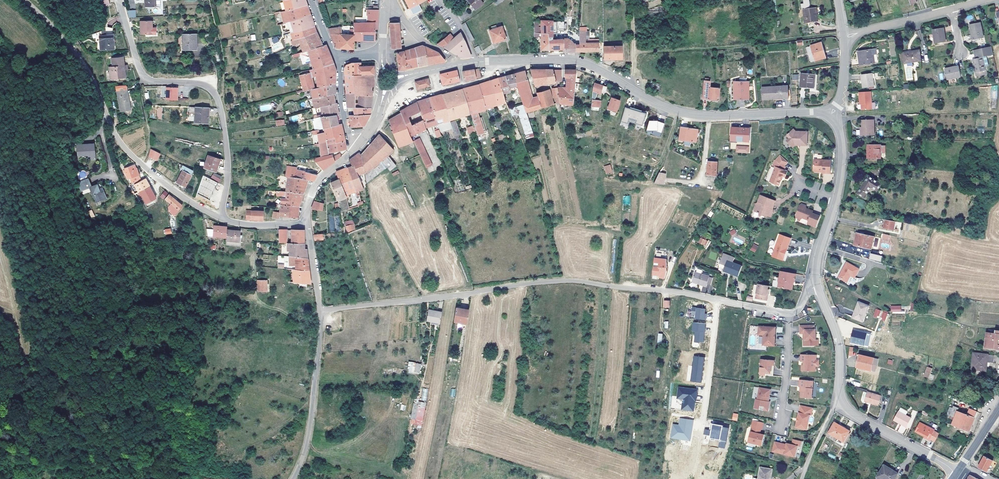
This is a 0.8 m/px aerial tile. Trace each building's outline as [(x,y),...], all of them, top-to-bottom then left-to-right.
[(283,0),(286,10),(307,5),(305,0),(285,0),(283,0)] [(417,13),(421,11),(419,6),(418,5),(419,3),(424,0),(405,0),(410,8),(413,7),(415,10),(416,11),(417,13)] [(475,9),(483,4),(480,0),(468,0),(475,9)] [(286,10),(281,11),(283,20),(284,23),(286,22),(287,22),(310,14),(309,10),(307,5),(286,10)] [(817,8),(803,10),(805,23),(819,21),(817,8)] [(357,23),(357,27),(357,31),(354,31),(354,40),(360,41),(365,41),(375,41),(375,30),(377,30),(378,10),(377,9),(373,9),(367,9),(366,22),(357,23)] [(279,14),(275,14),(277,25),(284,23),(283,20),(281,21),(279,14)] [(310,14),(287,22),(291,33),(314,26),(312,20),(310,14)] [(152,20),(140,21),(140,26),(141,26),(141,28),(140,28),(140,34),(152,34),(152,28),(152,20)] [(469,20),(462,24),(470,41),(474,40),(469,29),(473,27),(469,20)] [(552,21),(541,20),(541,32),(548,32),(548,35),(552,35),(552,30),(564,30),(564,22),(552,21)] [(286,22),(289,32),(281,33),(281,35),(284,35),(290,34),(291,33),(287,22),(286,22)] [(399,22),(390,22),(390,29),(391,35),(391,42),(391,49),(401,49),(400,33),(402,33),(402,31),(400,31),(399,22)] [(980,22),(969,24),(972,40),(983,37),(980,22)] [(492,29),(489,30),(493,43),(506,39),(501,24),(496,25),(497,28),(492,29)] [(314,26),(291,33),(290,34),(291,40),(316,32),(315,29),(314,26)] [(328,29),(330,35),(336,48),(346,49),(353,49),(354,42),(354,40),(354,31),(353,31),(353,29),(350,28),(349,34),(342,33),(340,27),(328,29)] [(943,27),(932,29),(935,43),(945,41),(943,27)] [(319,39),(316,32),(291,40),(293,46),(300,43),(303,51),(323,46),(319,39)] [(455,37),(452,40),(443,47),(460,57),(471,57),(466,45),(465,42),(460,32),(455,37)] [(196,33),(183,34),(183,49),(197,49),(196,33)] [(579,33),(579,44),(579,51),(580,51),(582,51),(599,51),(599,43),(586,43),(586,39),(586,33),(579,33)] [(101,35),(99,35),(100,49),(114,48),(113,34),(108,34),(101,35)] [(448,35),(445,37),(439,43),(437,44),(443,47),(452,40),(448,35)] [(548,35),(548,39),(548,49),(562,49),(563,52),(568,52),(575,52),(575,45),(572,41),(567,38),(563,39),(552,39),(552,35),(548,35)] [(271,45),(273,52),(283,49),(281,42),(271,45)] [(822,43),(811,46),(815,61),(826,58),(822,43)] [(303,51),(299,53),(303,64),(311,61),(314,69),(333,63),(330,56),(326,44),(323,46),(303,51)] [(423,46),(415,48),(416,58),(418,66),(423,66),(428,65),(425,47),(423,46)] [(622,46),(603,46),(603,59),(622,59),(622,46)] [(811,46),(806,47),(811,62),(815,61),(811,46)] [(991,46),(978,49),(979,57),(975,58),(972,59),(976,76),(987,74),(983,57),(993,54),(991,46)] [(431,49),(425,47),(428,65),(443,62),(443,61),(443,59),(444,59),(440,53),(431,49)] [(410,49),(396,53),(398,62),(399,70),(407,69),(405,60),(410,59),(410,49)] [(876,49),(858,52),(860,64),(874,63),(873,54),(876,53),(876,49)] [(919,50),(902,52),(903,63),(921,60),(919,50)] [(123,57),(112,58),(113,66),(109,67),(110,73),(112,73),(112,77),(118,76),(118,77),(124,77),(123,69),(125,69),(127,69),(127,65),(124,65),(123,57)] [(410,59),(405,60),(407,69),(412,67),(418,66),(416,58),(410,59)] [(346,65),(344,67),(345,75),(353,75),(358,75),(358,62),(351,63),(349,64),(346,65)] [(361,62),(358,62),(358,75),(374,74),(374,70),(373,66),(361,66),(361,62)] [(310,70),(310,72),(304,74),(308,90),(314,89),(336,83),(336,71),(333,63),(314,69),(310,70)] [(958,66),(944,69),(946,79),(960,76),(958,66)] [(474,69),(462,71),(464,80),(476,78),(474,69)] [(543,69),(530,69),(534,85),(555,82),(552,69),(543,69)] [(565,77),(567,77),(566,85),(566,87),(566,90),(574,91),(575,78),(576,75),(576,70),(571,70),(565,69),(565,77)] [(460,80),(457,70),(440,74),(442,85),(451,83),(460,80)] [(513,74),(517,90),(522,104),(525,112),(539,108),(541,108),(538,99),(533,100),(530,101),(524,80),(527,79),(524,71),(520,72),(513,74)] [(871,73),(861,74),(863,88),(873,86),(872,79),(871,73)] [(304,74),(300,75),(303,92),(308,90),(304,74)] [(357,103),(354,103),(354,107),(347,108),(349,115),(370,114),(372,95),(373,91),(374,87),(374,81),(374,74),(358,75),(353,75),(354,93),(354,95),(358,95),(358,99),(357,103)] [(505,76),(498,78),(503,93),(517,90),(513,74),(505,76)] [(815,74),(801,74),(801,87),(802,87),(801,97),(805,97),(806,87),(814,87),(815,74)] [(353,75),(345,75),(345,84),(346,93),(354,93),(353,75)] [(415,81),(417,89),(429,86),(427,78),(426,78),(415,81)] [(495,79),(479,84),(485,108),(503,102),(504,105),(502,106),(505,114),(510,112),(508,108),(503,93),(498,78),(495,79)] [(527,79),(524,80),(530,101),(533,100),(527,79)] [(710,81),(704,80),(703,98),(718,100),(719,88),(710,87),(710,81)] [(661,83),(649,81),(648,87),(659,90),(661,83)] [(739,81),(733,81),(733,99),(746,99),(746,81),(739,81)] [(594,82),(593,88),(591,106),(600,107),(601,100),(595,100),(595,98),(599,98),(599,94),(601,94),(602,85),(594,82)] [(336,83),(314,89),(316,98),(333,94),(336,94),(336,88),(336,83)] [(470,87),(462,89),(470,114),(482,110),(485,109),(485,108),(479,84),(470,87)] [(552,88),(550,88),(553,98),(554,97),(556,103),(559,103),(556,87),(556,84),(555,85),(552,87),(552,88)] [(788,86),(762,87),(763,100),(789,98),(788,86)] [(177,88),(166,87),(166,100),(177,100),(177,88)] [(561,87),(556,87),(559,103),(573,105),(574,91),(566,90),(566,91),(563,91),(563,87),(561,87)] [(125,89),(117,91),(121,111),(131,109),(128,94),(126,95),(125,89)] [(452,92),(441,94),(449,121),(470,114),(462,89),(452,92)] [(536,92),(538,99),(541,108),(554,104),(552,99),(549,100),(545,90),(536,92)] [(870,91),(858,92),(859,102),(860,102),(861,104),(861,110),(872,109),(870,91)] [(354,93),(346,93),(347,100),(347,108),(354,107),(354,103),(354,99),(354,95),(354,93)] [(316,98),(312,99),(314,103),(315,107),(321,106),(335,103),(334,99),(333,94),(316,98)] [(435,96),(429,97),(437,124),(449,121),(441,94),(435,96)] [(424,99),(417,101),(420,111),(423,119),(426,128),(437,124),(429,97),(424,99)] [(620,99),(611,97),(607,108),(616,110),(620,99)] [(420,111),(417,101),(400,111),(401,113),(410,136),(426,129),(426,128),(423,119),(411,123),(408,115),(420,111)] [(335,103),(321,106),(322,116),(336,115),(339,115),(337,108),(336,103),(335,103)] [(525,112),(522,104),(508,108),(510,112),(511,115),(513,115),(518,114),(525,112)] [(209,107),(195,107),(195,122),(208,123),(209,107)] [(647,114),(626,107),(621,121),(628,123),(629,118),(636,120),(635,123),(636,124),(641,125),(642,125),(645,116),(646,117),(647,114)] [(482,110),(470,114),(472,121),(479,118),(478,114),(481,113),(482,110)] [(525,112),(518,114),(527,139),(533,137),(525,112)] [(290,122),(302,118),(300,113),(288,117),(290,122)] [(391,126),(389,126),(398,147),(412,142),(410,136),(401,113),(394,117),(388,120),(391,126)] [(370,114),(349,115),(351,127),(359,126),(359,128),(364,127),(364,125),(367,120),(370,114)] [(322,116),(321,116),(322,122),(314,124),(315,129),(321,128),(324,127),(338,124),(337,119),(336,115),(322,116)] [(479,118),(472,121),(476,135),(484,133),(479,118)] [(862,127),(864,127),(864,129),(863,129),(863,136),(874,135),(874,119),(862,120),(862,127)] [(656,120),(648,121),(645,131),(653,130),(661,133),(663,123),(656,121),(656,120)] [(315,129),(312,130),(315,145),(317,144),(345,140),(344,135),(343,131),(341,123),(338,124),(324,127),(324,131),(322,132),(321,128),(315,129)] [(698,129),(680,126),(678,140),(696,142),(698,129)] [(738,128),(732,128),(731,141),(749,141),(750,129),(744,128),(743,130),(738,130),(738,128)] [(786,135),(789,138),(786,141),(791,146),(794,147),(796,144),(798,144),(798,145),(807,145),(807,131),(795,131),(794,130),(792,130),(786,135)] [(380,135),(361,155),(364,171),(364,173),(387,155),(394,150),(380,135)] [(420,137),(413,140),(426,167),(432,164),(420,137)] [(317,147),(319,146),(320,156),(326,154),(326,150),(328,150),(328,153),(346,148),(346,144),(345,140),(317,144),(317,147)] [(82,145),(77,145),(78,156),(89,155),(90,159),(95,158),(94,143),(82,145)] [(880,145),(868,145),(867,158),(880,158),(880,152),(880,145)] [(160,153),(152,149),(149,156),(157,160),(160,153)] [(352,167),(347,168),(356,191),(358,190),(363,188),(358,175),(357,173),(364,171),(361,155),(359,153),(353,157),(349,161),(352,167)] [(332,155),(313,159),(321,170),(322,170),(325,168),(333,163),(342,156),(340,154),(333,157),(332,155)] [(220,159),(208,155),(204,168),(216,172),(220,159)] [(392,161),(387,155),(364,173),(367,183),(386,167),(392,161)] [(772,166),(775,167),(769,182),(779,185),(781,179),(781,180),(783,176),(785,177),(787,171),(784,170),(785,166),(784,165),(787,162),(780,155),(775,160),(774,160),(772,166)] [(831,160),(813,159),(813,170),(814,172),(817,172),(819,171),(822,171),(822,173),(830,173),(831,160)] [(395,165),(392,161),(386,167),(390,171),(396,166),(395,165)] [(717,162),(708,162),(708,175),(716,175),(717,162)] [(603,166),(605,174),(612,172),(610,164),(603,166)] [(125,171),(125,172),(128,179),(130,178),(131,182),(131,184),(140,179),(136,167),(134,168),(132,165),(124,168),(125,171)] [(181,169),(183,170),(177,183),(185,187),(189,180),(191,175),(193,170),(183,165),(181,169)] [(285,177),(288,177),(286,191),(303,194),(305,188),(308,180),(313,181),(315,178),(317,175),(297,169),(297,168),(287,166),(285,177)] [(336,173),(339,180),(331,183),(337,200),(348,196),(347,193),(356,191),(347,168),(342,170),(336,173)] [(665,174),(659,172),(654,183),(663,184),(665,174)] [(221,176),(214,173),(211,179),(219,183),(221,176)] [(210,200),(219,183),(211,179),(203,175),(197,194),(210,200)] [(881,184),(868,175),(857,192),(864,197),(871,186),(877,190),(881,184)] [(80,190),(88,187),(92,186),(88,178),(77,182),(80,190)] [(145,178),(134,184),(138,192),(150,186),(147,182),(145,178)] [(92,186),(88,187),(94,201),(99,199),(99,200),(106,197),(103,189),(100,190),(97,184),(92,186)] [(485,185),(473,189),(476,195),(487,191),(485,185)] [(156,198),(150,186),(138,192),(137,192),(140,197),(142,196),(146,204),(156,198)] [(275,192),(276,192),(276,197),(279,198),(281,198),(281,204),(299,206),(301,200),(303,194),(286,191),(275,191),(275,192)] [(165,199),(171,203),(167,209),(175,215),(182,205),(176,201),(169,195),(165,199)] [(630,204),(630,195),(622,196),(623,205),(630,204)] [(757,203),(755,204),(756,206),(754,211),(758,212),(758,213),(759,213),(760,216),(765,214),(766,217),(768,217),(770,218),(772,213),(771,211),(772,209),(771,209),(773,206),(772,206),(774,200),(760,195),(757,203)] [(346,199),(338,202),(339,204),(339,210),(340,212),(347,210),(346,199)] [(324,203),(314,201),(313,204),(311,209),(322,211),(324,203)] [(299,206),(281,204),(280,212),(274,211),(272,217),(279,218),(279,217),(287,218),(298,218),(299,206)] [(802,205),(800,206),(796,215),(797,217),(801,219),(804,218),(810,221),(809,224),(817,227),(821,216),(813,213),(814,211),(807,209),(806,207),(802,205)] [(266,210),(247,208),(246,218),(264,220),(266,210)] [(345,221),(346,232),(355,231),(354,220),(345,221)] [(895,222),(885,220),(883,227),(894,229),(895,222)] [(213,225),(213,229),(213,236),(223,237),(226,238),(227,229),(227,227),(213,225)] [(240,231),(227,229),(226,238),(226,241),(240,241),(240,231)] [(294,230),(291,230),(291,243),(304,243),(304,237),(304,230),(294,230)] [(874,237),(857,233),(854,245),(871,249),(874,237)] [(792,238),(781,234),(778,241),(789,245),(792,238)] [(789,245),(778,241),(771,255),(784,260),(788,251),(786,251),(789,245)] [(291,243),(287,243),(287,250),(289,251),(289,256),(307,258),(306,249),(304,249),(304,246),(304,243),(291,243)] [(750,250),(755,253),(758,246),(753,244),(750,250)] [(881,262),(882,256),(870,253),(869,259),(881,262)] [(719,263),(725,265),(723,271),(738,277),(742,266),(733,263),(734,258),(723,254),(719,263)] [(284,261),(289,261),(289,265),(295,265),(296,269),(309,270),(308,265),(307,258),(289,256),(284,256),(284,261)] [(654,258),(654,263),(654,267),(653,275),(658,275),(658,274),(659,274),(659,276),(659,277),(665,279),(668,271),(666,270),(667,268),(668,268),(669,267),(668,267),(667,264),(668,259),(654,258)] [(860,268),(848,262),(840,277),(848,281),(852,274),(855,276),(860,268)] [(293,269),(293,272),(293,282),(311,283),(310,276),(309,270),(296,269),(293,269)] [(709,276),(695,272),(693,280),(700,283),(700,284),(707,286),(709,276)] [(779,278),(778,278),(778,282),(779,282),(778,288),(792,290),(793,286),(792,284),(792,282),(793,282),(794,282),(795,275),(795,274),(783,272),(780,272),(779,278)] [(268,281),(258,280),(257,291),(267,292),(268,281)] [(769,286),(758,284),(755,299),(767,301),(769,291),(768,291),(769,286)] [(869,305),(859,302),(855,312),(853,317),(863,321),(869,305)] [(469,310),(456,308),(454,321),(458,322),(462,323),(467,323),(469,310)] [(705,309),(692,308),(691,315),(696,315),(698,315),(697,319),(706,320),(706,316),(704,316),(705,314),(705,309)] [(442,312),(428,310),(426,321),(432,321),(440,323),(442,312)] [(706,324),(694,323),(693,331),(696,331),(695,342),(699,343),(699,342),(703,342),(706,324)] [(804,332),(806,332),(806,339),(804,339),(804,345),(815,344),(815,338),(816,338),(816,328),(815,328),(815,324),(800,325),(801,332),(804,332)] [(759,326),(759,332),(764,332),(764,335),(763,345),(775,345),(775,343),(776,338),(774,338),(775,334),(776,334),(776,327),(759,326)] [(989,338),(988,349),(998,350),(998,330),(994,329),(994,334),(986,333),(985,338),(989,338)] [(871,333),(853,330),(850,343),(869,347),(871,333)] [(998,370),(969,350),(957,368),(967,375),(960,385),(979,398),(998,370)] [(801,360),(804,360),(804,364),(803,364),(802,369),(815,369),(815,364),(815,358),(815,353),(801,353),(801,360)] [(694,356),(691,355),(688,379),(696,380),(699,359),(694,358),(694,356)] [(874,358),(859,355),(856,367),(872,370),(874,358)] [(702,359),(699,359),(696,380),(688,379),(687,381),(699,382),(702,359)] [(771,359),(762,359),(761,365),(761,374),(766,375),(766,372),(772,372),(772,365),(775,365),(775,360),(771,359)] [(413,366),(408,365),(408,369),(412,369),(411,373),(421,373),(421,371),(420,371),(420,364),(413,362),(413,366)] [(775,365),(772,365),(772,372),(766,372),(766,375),(774,375),(775,365)] [(800,385),(802,386),(801,390),(802,390),(802,396),(813,397),(815,379),(801,378),(800,385)] [(759,398),(758,398),(756,407),(770,410),(772,400),(770,400),(772,388),(761,386),(759,398)] [(695,389),(676,387),(675,396),(681,397),(681,399),(680,405),(684,405),(683,409),(691,410),(692,400),(694,400),(695,389)] [(881,395),(867,391),(864,401),(878,405),(881,395)] [(420,393),(415,392),(413,403),(413,405),(425,407),(426,403),(418,401),(420,393)] [(815,406),(802,404),(798,425),(800,426),(809,428),(812,414),(813,414),(815,406)] [(425,407),(413,405),(410,418),(412,419),(422,421),(425,407)] [(959,407),(954,405),(950,415),(955,417),(952,425),(969,432),(977,411),(970,409),(967,414),(958,411),(959,407)] [(905,414),(898,411),(894,418),(898,420),(897,422),(906,427),(911,418),(905,414)] [(693,420),(680,418),(680,422),(682,423),(682,426),(679,426),(673,425),(671,438),(690,441),(692,432),(690,431),(691,429),(692,429),(693,420)] [(766,422),(755,419),(753,427),(754,427),(754,428),(763,430),(763,428),(764,429),(766,422)] [(834,422),(829,433),(838,438),(844,441),(849,432),(850,431),(845,428),(846,427),(840,424),(839,425),(834,422)] [(935,430),(920,422),(915,431),(925,436),(927,437),(926,439),(930,440),(930,439),(935,430)] [(725,447),(729,428),(723,427),(724,425),(713,423),(712,431),(710,430),(705,429),(704,434),(707,434),(708,430),(712,431),(711,435),(710,438),(720,440),(719,446),(725,447)] [(899,425),(897,432),(904,434),(906,427),(899,425)] [(754,431),(752,431),(750,441),(764,444),(767,433),(762,432),(763,430),(754,428),(754,431)] [(939,432),(935,430),(930,439),(935,441),(939,432)] [(838,438),(836,440),(844,444),(851,433),(849,432),(844,441),(838,438)] [(785,442),(777,440),(775,450),(783,452),(783,450),(787,451),(787,452),(792,454),(793,450),(798,451),(800,444),(802,444),(803,439),(795,437),(794,443),(789,441),(789,443),(788,444),(785,443),(785,442)] [(993,460),(984,456),(978,467),(987,471),(993,460)] [(884,465),(876,478),(877,478),(879,478),(881,478),(895,478),(898,473),(890,468),(889,470),(888,469),(888,467),(884,465)] [(760,467),(758,478),(769,478),(770,478),(772,469),(760,467)]
